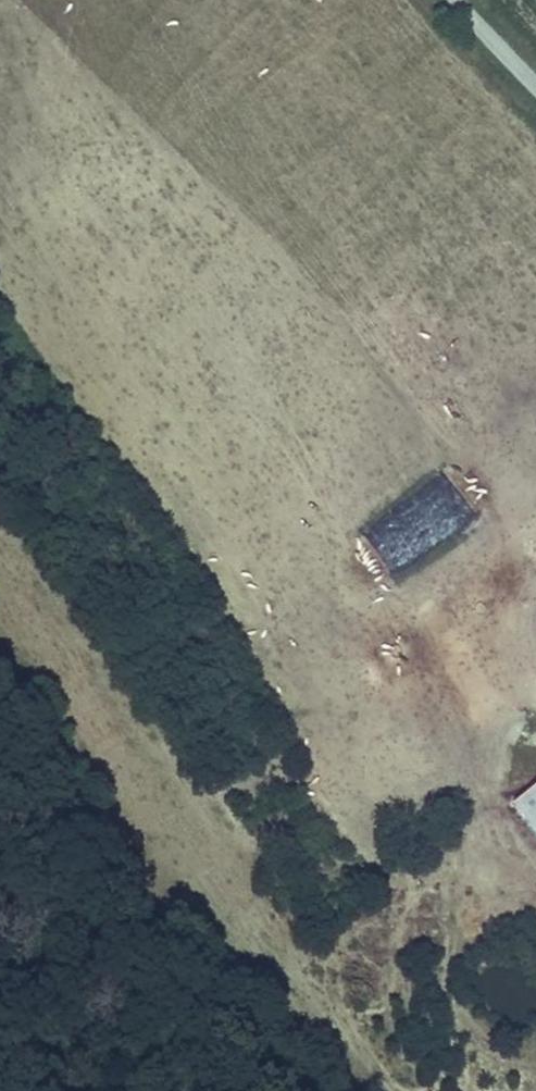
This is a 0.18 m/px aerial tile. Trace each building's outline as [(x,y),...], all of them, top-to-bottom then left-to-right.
[(535,839),(535,792),(513,810),(535,839)]
